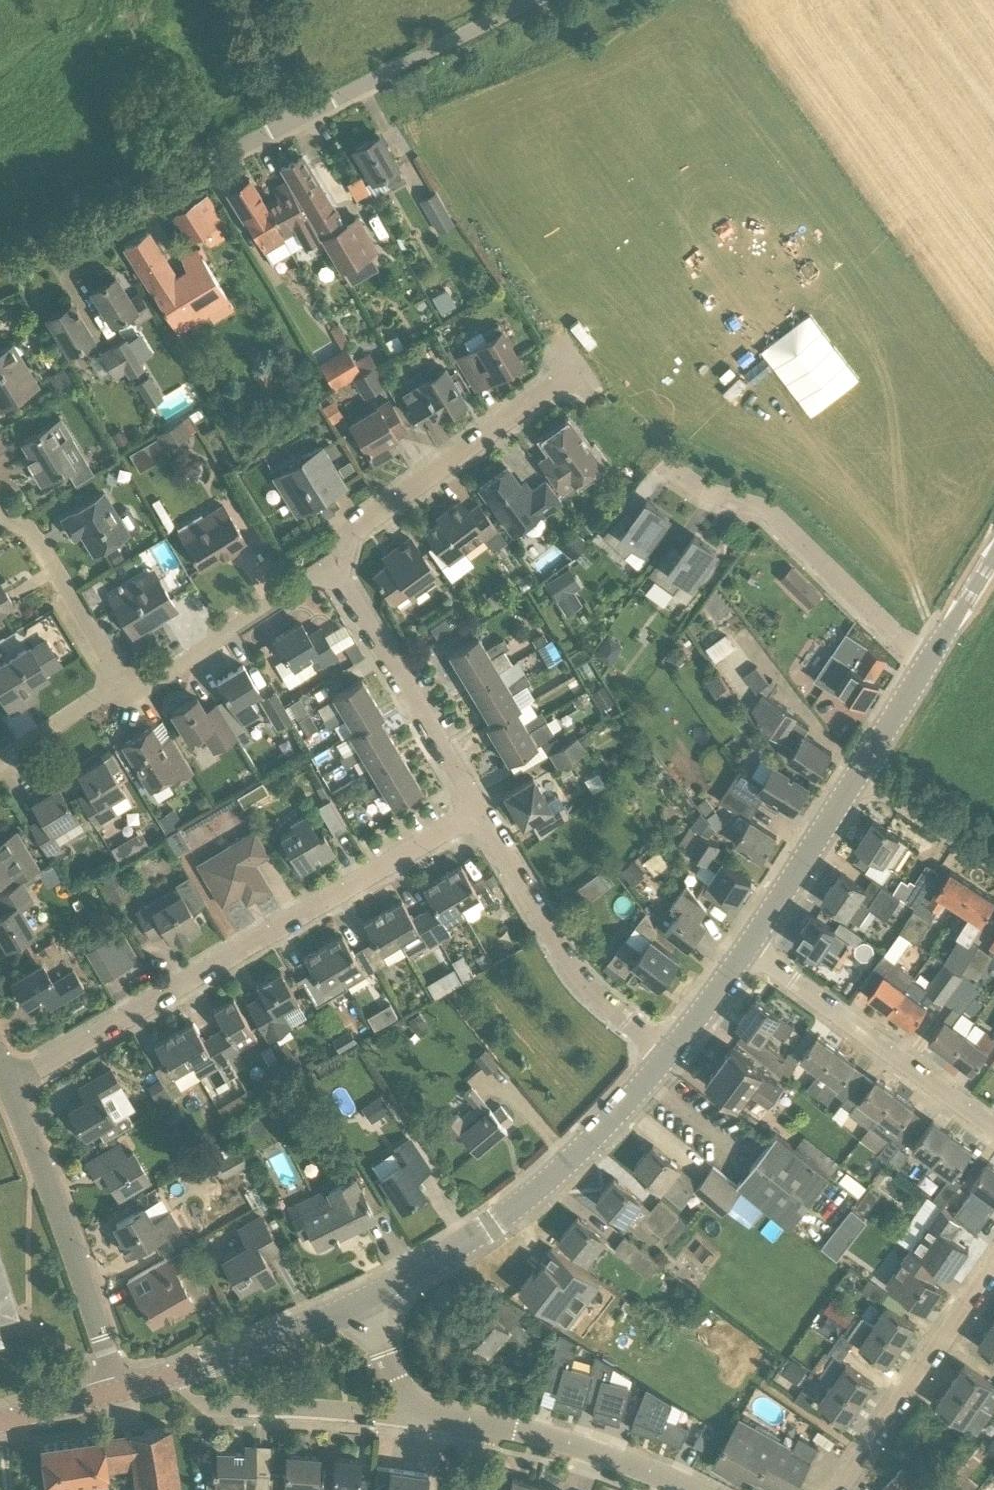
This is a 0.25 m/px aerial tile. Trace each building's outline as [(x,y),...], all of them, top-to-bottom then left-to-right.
[(365,184),(372,197),(405,179),(380,136),(354,151),(371,180),(365,184)] [(351,285),(362,279),(378,270),(369,253),(378,248),(359,216),(345,224),(336,208),(334,208),(303,156),(282,169),(351,285)] [(272,264),(292,254),(283,238),(267,206),(251,179),(229,191),(272,264)] [(280,198),(267,206),(283,238),(295,231),(304,247),(320,238),(287,182),(274,189),(280,198)] [(456,222),(437,190),(421,199),(439,231),(456,222)] [(203,234),(210,247),(228,236),(207,196),(175,214),(192,241),(203,234)] [(208,314),(213,322),(233,310),(197,252),(181,262),(187,272),(176,279),(147,232),(125,246),(179,333),(208,314)] [(130,315),(136,325),(152,315),(139,291),(128,297),(115,276),(91,290),(112,325),(130,315)] [(47,317),(69,354),(93,339),(77,314),(79,313),(76,309),(75,310),(71,303),(47,317)] [(330,330),(342,349),(345,347),(346,349),(352,346),(339,324),(330,330)] [(468,378),(479,371),(487,383),(520,362),(497,325),(483,334),(481,331),(463,341),(469,350),(456,358),(468,378)] [(404,347),(397,335),(385,342),(392,354),(404,347)] [(113,346),(128,371),(130,375),(142,367),(137,358),(129,344),(125,338),(113,346)] [(129,344),(137,358),(144,355),(135,341),(129,344)] [(39,384),(14,343),(0,351),(0,407),(39,384)] [(113,346),(100,354),(115,379),(128,371),(113,346)] [(332,355),(347,380),(360,372),(346,349),(345,347),(342,349),(332,355)] [(347,380),(332,355),(318,363),(333,389),(347,380)] [(363,396),(384,383),(373,366),(353,379),(363,396)] [(49,377),(59,394),(75,385),(64,367),(49,377)] [(262,370),(261,369),(252,374),(260,388),(261,388),(266,396),(275,391),(270,382),(271,381),(264,369),(262,370)] [(444,369),(418,385),(403,394),(422,425),(437,416),(439,418),(465,402),(444,369)] [(136,384),(150,407),(164,398),(150,375),(136,384)] [(344,416),(334,400),(323,407),(333,423),(344,416)] [(390,453),(384,442),(406,429),(389,401),(350,424),(373,463),(390,453)] [(74,438),(61,417),(22,441),(29,453),(24,456),(41,483),(74,463),(63,445),(74,438)] [(158,438),(164,449),(167,448),(191,433),(183,419),(183,418),(156,434),(158,438)] [(561,491),(588,472),(592,477),(610,464),(595,442),(588,448),(568,422),(543,441),(552,453),(540,462),(561,491)] [(119,447),(129,441),(121,428),(111,434),(119,447)] [(346,485),(322,446),(274,476),(296,512),(313,501),(314,504),(346,485)] [(339,468),(345,480),(357,473),(350,461),(339,468)] [(513,533),(522,527),(527,533),(532,535),(538,534),(542,531),(544,526),(544,520),(542,518),(562,503),(546,480),(526,494),(507,468),(479,488),(513,533)] [(81,532),(93,553),(126,533),(128,536),(138,530),(139,526),(129,511),(126,510),(119,514),(105,492),(69,513),(70,514),(62,519),(73,537),(81,532)] [(440,522),(426,533),(448,562),(484,536),(486,539),(498,530),(479,505),(469,513),(460,501),(437,518),(440,522)] [(647,501),(635,517),(628,509),(603,536),(626,557),(637,545),(645,551),(646,550),(650,553),(666,536),(660,530),(670,517),(647,501)] [(226,552),(229,557),(248,545),(223,506),(203,518),(209,527),(184,542),(201,568),(226,552)] [(588,538),(600,527),(593,518),(580,528),(588,538)] [(572,560),(587,542),(574,531),(559,549),(572,560)] [(712,559),(717,552),(694,535),(683,551),(672,542),(649,574),(675,593),(684,580),(692,586),(697,579),(700,585),(702,583),(705,582),(707,580),(709,578),(711,576),(713,573),(714,571),(716,568),(717,565),(718,562),(718,559),(712,559)] [(388,564),(374,575),(379,581),(377,582),(379,586),(381,584),(390,596),(404,586),(413,598),(438,579),(409,539),(383,557),(388,564)] [(118,547),(108,553),(115,565),(125,559),(118,547)] [(176,609),(171,599),(152,568),(108,595),(130,632),(156,616),(158,619),(176,609)] [(547,584),(558,600),(573,591),(580,586),(569,570),(547,584)] [(809,581),(796,594),(810,607),(823,594),(809,581)] [(4,591),(0,584),(0,615),(5,612),(5,611),(13,606),(4,591)] [(82,591),(91,605),(101,599),(93,584),(82,591)] [(697,606),(716,627),(738,607),(718,586),(697,606)] [(491,611),(505,602),(498,590),(483,599),(491,611)] [(446,619),(431,629),(437,638),(452,629),(446,619)] [(300,624),(272,641),(283,659),(285,657),(293,670),(303,664),(302,662),(308,659),(315,670),(321,666),(321,667),(337,658),(320,630),(308,637),(300,624)] [(717,660),(737,645),(728,632),(707,646),(717,660)] [(536,648),(545,644),(548,642),(543,633),(532,640),(536,648)] [(874,680),(887,660),(887,659),(847,634),(834,654),(837,657),(831,666),(844,674),(836,686),(866,706),(880,684),(874,680)] [(460,672),(506,644),(503,639),(485,649),(477,636),(448,653),(460,672)] [(617,642),(609,636),(595,655),(609,666),(618,653),(613,649),(617,642)] [(545,644),(555,662),(562,659),(551,640),(548,642),(545,644)] [(60,665),(45,641),(31,649),(30,648),(0,666),(0,695),(11,713),(27,704),(21,693),(48,677),(46,674),(60,665)] [(345,648),(354,662),(364,656),(356,642),(345,648)] [(500,671),(507,667),(511,664),(503,651),(509,648),(506,644),(460,672),(462,676),(470,689),(500,671)] [(678,651),(667,659),(675,668),(685,661),(678,651)] [(229,701),(225,704),(237,724),(242,722),(244,725),(260,715),(250,699),(261,692),(244,664),(217,680),(229,701)] [(752,709),(756,714),(770,733),(782,740),(794,748),(788,756),(819,773),(821,770),(823,771),(828,762),(826,761),(833,752),(805,736),(809,728),(795,719),(798,715),(771,697),(777,686),(773,679),(769,682),(757,665),(744,674),(757,693),(760,690),(763,692),(752,709)] [(480,706),(527,678),(524,674),(515,679),(507,667),(500,671),(470,689),(480,706)] [(323,720),(326,725),(373,697),(362,678),(332,697),(340,710),(323,720)] [(504,717),(515,710),(520,707),(512,694),(530,683),(527,678),(480,706),(490,723),(503,716),(504,717)] [(602,709),(613,702),(603,685),(591,692),(602,709)] [(276,728),(292,719),(275,690),(258,700),(276,728)] [(201,733),(212,753),(238,738),(216,702),(204,709),(197,697),(170,713),(187,741),(201,733)] [(379,718),(384,715),(373,697),(326,725),(328,730),(345,719),(353,732),(365,724),(367,726),(379,718)] [(299,698),(289,705),(297,718),(308,712),(299,698)] [(497,744),(544,716),(541,712),(523,722),(515,710),(504,717),(503,716),(490,723),(486,726),(497,744)] [(309,714),(298,721),(307,734),(318,728),(309,714)] [(554,733),(546,719),(544,716),(497,744),(508,763),(537,745),(536,744),(546,738),(554,733)] [(390,735),(379,718),(367,726),(365,724),(353,732),(350,734),(358,747),(339,758),(342,763),(390,735)] [(192,772),(173,741),(162,747),(150,727),(121,744),(140,776),(148,789),(165,779),(169,786),(192,772)] [(578,738),(585,746),(593,740),(587,732),(578,738)] [(372,770),(400,753),(390,735),(342,763),(345,767),(364,757),(372,770)] [(536,744),(537,745),(540,743),(547,755),(549,754),(562,747),(557,738),(549,743),(546,738),(536,744)] [(586,750),(577,738),(562,747),(549,754),(557,767),(586,750)] [(411,771),(400,753),(372,770),(379,782),(360,793),(363,798),(411,771)] [(81,804),(96,828),(132,807),(103,758),(78,773),(92,797),(81,804)] [(775,765),(764,781),(741,767),(730,785),(759,804),(766,793),(793,810),(808,786),(775,765)] [(393,805),(421,788),(411,771),(363,798),(366,802),(384,791),(393,805)] [(529,821),(540,839),(553,828),(570,815),(558,795),(548,801),(533,775),(520,783),(521,784),(504,794),(522,825),(529,821)] [(141,793),(148,789),(140,776),(133,780),(141,793)] [(750,819),(759,804),(730,785),(720,801),(739,814),(733,824),(743,830),(736,841),(763,859),(777,836),(750,819)] [(40,815),(28,823),(51,859),(64,851),(60,843),(84,829),(58,787),(33,803),(40,815)] [(635,792),(625,800),(633,811),(643,802),(635,792)] [(181,823),(192,844),(245,816),(235,796),(181,823)] [(317,807),(334,836),(347,828),(330,799),(317,807)] [(168,832),(182,821),(174,808),(159,818),(168,832)] [(716,810),(707,817),(717,830),(718,830),(726,824),(716,810)] [(319,836),(306,815),(291,824),(294,829),(281,836),(285,843),(277,848),(288,868),(296,863),(300,869),(314,862),(313,860),(318,857),(320,860),(334,852),(323,833),(319,836)] [(915,847),(874,820),(857,846),(865,851),(856,865),(870,874),(878,860),(898,873),(915,847)] [(178,829),(166,836),(176,853),(188,846),(178,829)] [(270,854),(255,830),(198,864),(222,906),(241,894),(246,904),(270,889),(255,863),(270,854)] [(15,881),(16,883),(38,870),(16,831),(0,841),(0,878),(10,872),(15,881)] [(720,845),(700,831),(687,850),(715,869),(707,881),(738,902),(752,879),(722,859),(714,853),(720,845)] [(119,861),(129,855),(122,842),(111,848),(119,861)] [(650,875),(669,868),(663,851),(643,858),(650,875)] [(633,886),(646,876),(634,862),(622,872),(633,886)] [(904,900),(916,908),(924,895),(938,872),(926,865),(904,900)] [(462,866),(442,877),(458,905),(465,917),(466,917),(467,920),(471,921),(479,916),(480,912),(478,909),(485,906),(496,899),(483,877),(472,884),(462,866)] [(16,883),(0,893),(0,902),(5,910),(0,913),(0,937),(6,947),(35,929),(22,908),(35,900),(26,886),(42,876),(38,870),(16,883)] [(121,887),(123,875),(106,872),(104,884),(113,904),(126,898),(121,887)] [(936,895),(929,906),(938,911),(945,900),(958,909),(973,885),(951,872),(936,895)] [(484,879),(489,888),(499,882),(493,873),(484,879)] [(873,878),(872,878),(865,889),(841,873),(823,899),(860,925),(871,909),(886,919),(901,898),(882,886),(873,878)] [(458,905),(442,877),(423,888),(434,906),(423,913),(439,942),(451,935),(447,928),(465,917),(458,905)] [(594,877),(580,888),(590,902),(604,891),(594,877)] [(688,884),(658,924),(689,948),(704,928),(697,923),(707,909),(688,884)] [(960,974),(978,946),(969,941),(993,902),(993,899),(973,885),(958,909),(969,915),(957,934),(960,936),(943,962),(960,974)] [(136,912),(152,939),(165,932),(173,946),(202,929),(177,888),(136,912)] [(429,948),(439,942),(423,913),(413,918),(402,900),(382,912),(406,952),(425,941),(429,948)] [(108,914),(92,909),(87,924),(104,929),(108,914)] [(900,933),(917,944),(931,922),(914,911),(900,933)] [(406,952),(382,912),(364,923),(374,941),(363,947),(376,969),(387,962),(388,964),(407,954),(406,952)] [(647,912),(647,913),(627,938),(627,937),(618,948),(619,949),(608,962),(636,984),(640,979),(646,983),(650,979),(661,988),(671,976),(668,974),(679,961),(652,940),(658,933),(647,912)] [(851,942),(856,945),(862,937),(841,922),(836,930),(812,915),(794,941),(804,948),(813,954),(833,968),(851,942)] [(122,930),(107,938),(89,949),(85,952),(103,982),(140,960),(122,930)] [(375,970),(376,969),(363,947),(353,953),(343,935),(323,947),(346,987),(366,975),(371,984),(380,979),(375,970)] [(963,975),(977,983),(993,956),(978,946),(960,974),(963,976),(963,975)] [(304,982),(317,1004),(346,987),(323,947),(304,957),(315,976),(304,982)] [(804,966),(813,954),(804,948),(795,960),(804,966)] [(884,955),(872,971),(881,978),(868,995),(890,1011),(914,979),(900,969),(901,968),(884,955)] [(926,988),(914,979),(890,1011),(911,1027),(928,1005),(934,997),(943,1003),(944,1001),(963,976),(960,974),(943,962),(926,988)] [(50,981),(41,964),(12,981),(26,1005),(42,996),(49,1008),(84,988),(73,968),(50,981)] [(453,986),(461,982),(453,968),(445,973),(453,986)] [(308,1017),(281,971),(257,985),(263,995),(247,1004),(268,1040),(308,1017)] [(963,975),(963,976),(944,1001),(953,1008),(945,1019),(930,1040),(951,1055),(966,1034),(954,1025),(981,985),(977,983),(963,975)] [(737,1041),(776,1070),(786,1057),(764,1041),(770,1032),(784,1041),(795,1027),(756,998),(737,1024),(745,1030),(737,1041)] [(250,1026),(234,999),(214,1010),(225,1028),(214,1034),(226,1054),(237,1048),(230,1038),(250,1026)] [(215,1061),(226,1054),(214,1034),(204,1040),(193,1022),(173,1034),(190,1062),(209,1051),(215,1061)] [(951,1055),(972,1071),(993,1040),(993,1036),(988,1032),(988,1031),(976,1022),(966,1034),(951,1055)] [(340,1051),(357,1042),(350,1030),(333,1040),(340,1051)] [(165,1063),(154,1070),(160,1079),(167,1091),(178,1085),(181,1089),(200,1079),(190,1062),(173,1034),(154,1045),(165,1063)] [(819,1072),(836,1049),(818,1036),(801,1059),(809,1065),(819,1072)] [(749,1092),(769,1107),(784,1086),(732,1046),(706,1081),(739,1106),(749,1092)] [(486,1074),(498,1064),(485,1048),(473,1058),(477,1063),(483,1071),(486,1074)] [(807,1088),(837,1110),(853,1089),(843,1081),(856,1064),(836,1049),(819,1072),(807,1088)] [(786,1057),(776,1070),(775,1072),(785,1080),(799,1061),(789,1053),(786,1057)] [(290,1078),(305,1069),(303,1064),(297,1054),(293,1056),(281,1062),(290,1078)] [(90,1081),(90,1082),(96,1092),(68,1109),(84,1137),(97,1129),(103,1140),(133,1123),(113,1094),(123,1088),(111,1069),(90,1081)] [(853,1089),(837,1110),(834,1115),(843,1123),(850,1114),(868,1129),(871,1126),(895,1093),(877,1079),(874,1082),(863,1073),(863,1074),(864,1075),(853,1089)] [(159,1107),(172,1099),(171,1098),(167,1091),(160,1079),(147,1087),(159,1107)] [(441,1127),(453,1142),(461,1136),(475,1152),(505,1127),(503,1124),(511,1118),(499,1104),(492,1111),(472,1086),(463,1094),(451,1104),(458,1113),(441,1127)] [(244,1092),(233,1098),(239,1109),(250,1103),(244,1092)] [(914,1107),(895,1093),(871,1126),(889,1140),(879,1152),(889,1160),(899,1147),(903,1141),(894,1134),(897,1130),(914,1107)] [(380,1099),(378,1096),(361,1107),(372,1122),(388,1111),(387,1110),(380,1099)] [(171,1127),(184,1119),(174,1100),(173,1100),(168,1103),(175,1117),(168,1121),(171,1127)] [(932,1121),(912,1149),(932,1163),(952,1136),(932,1121)] [(737,1185),(765,1207),(796,1231),(836,1181),(830,1176),(795,1148),(778,1134),(737,1185)] [(795,1148),(830,1176),(839,1165),(840,1163),(805,1136),(795,1148)] [(972,1150),(952,1136),(932,1163),(950,1176),(934,1198),(944,1206),(961,1183),(953,1177),(972,1150)] [(393,1151),(396,1156),(375,1170),(401,1209),(424,1194),(415,1180),(430,1171),(409,1140),(393,1151)] [(118,1195),(150,1177),(133,1149),(126,1153),(121,1143),(87,1162),(94,1175),(104,1170),(118,1195)] [(207,1143),(200,1147),(206,1159),(214,1155),(207,1143)] [(695,1191),(723,1214),(728,1208),(750,1226),(765,1207),(737,1185),(713,1166),(700,1183),(654,1144),(634,1167),(662,1191),(673,1179),(691,1195),(695,1191)] [(909,1155),(899,1147),(889,1160),(900,1168),(909,1155)] [(239,1149),(217,1161),(226,1177),(248,1165),(239,1149)] [(967,1227),(976,1233),(993,1209),(993,1166),(988,1161),(971,1185),(974,1187),(953,1217),(967,1227)] [(839,1165),(830,1176),(836,1181),(837,1180),(860,1198),(868,1187),(839,1165)] [(243,1176),(249,1188),(257,1183),(250,1172),(243,1176)] [(316,1247),(374,1218),(365,1200),(353,1176),(325,1190),(330,1201),(301,1216),(307,1229),(316,1247)] [(598,1199),(626,1223),(643,1202),(615,1179),(598,1199)] [(661,1200),(653,1210),(654,1212),(646,1221),(653,1227),(652,1228),(662,1237),(680,1217),(661,1200)] [(154,1238),(166,1259),(179,1252),(193,1244),(187,1234),(184,1235),(170,1210),(153,1219),(146,1207),(116,1224),(124,1238),(119,1241),(126,1254),(154,1238)] [(911,1249),(912,1249),(942,1270),(950,1276),(969,1248),(958,1240),(967,1227),(953,1217),(940,1208),(911,1249)] [(853,1210),(822,1247),(837,1260),(868,1223),(853,1210)] [(262,1252),(277,1244),(261,1214),(236,1228),(245,1243),(221,1257),(240,1290),(259,1279),(262,1284),(276,1277),(262,1252)] [(589,1261),(606,1240),(578,1217),(561,1238),(589,1261)] [(624,1236),(614,1251),(649,1277),(660,1263),(624,1236)] [(708,1265),(716,1255),(701,1243),(693,1252),(708,1265)] [(533,1279),(524,1291),(574,1325),(583,1313),(566,1301),(587,1271),(554,1249),(544,1263),(550,1267),(539,1283),(533,1279)] [(934,1282),(942,1270),(912,1249),(888,1283),(926,1310),(942,1288),(934,1282)] [(152,1323),(193,1300),(180,1278),(190,1272),(179,1252),(166,1259),(143,1271),(152,1287),(136,1295),(152,1323)] [(15,1306),(0,1255),(0,1311),(15,1306)] [(889,1293),(876,1284),(869,1294),(882,1304),(889,1293)] [(526,1309),(499,1294),(489,1306),(483,1300),(472,1311),(467,1311),(464,1315),(464,1320),(461,1323),(489,1348),(488,1350),(490,1352),(507,1334),(522,1348),(533,1336),(517,1320),(526,1309)] [(833,1299),(825,1310),(831,1315),(835,1314),(841,1313),(844,1307),(833,1299)] [(916,1325),(887,1304),(873,1324),(901,1345),(916,1325)] [(887,1365),(901,1345),(873,1324),(858,1345),(887,1365)] [(993,1326),(979,1346),(993,1356),(993,1326)] [(843,1331),(835,1343),(848,1352),(855,1341),(843,1331)] [(581,1344),(563,1333),(547,1388),(558,1392),(557,1397),(587,1406),(589,1400),(596,1376),(592,1375),(574,1370),(581,1344)] [(841,1361),(848,1352),(835,1343),(828,1352),(841,1361)] [(612,1381),(616,1366),(598,1355),(592,1375),(596,1376),(589,1400),(597,1402),(597,1403),(596,1408),(626,1417),(634,1387),(612,1381)] [(792,1359),(788,1357),(787,1358),(778,1371),(782,1373),(782,1374),(797,1385),(807,1370),(792,1359)] [(350,1362),(350,1364),(352,1374),(352,1376),(363,1375),(361,1361),(350,1362)] [(845,1363),(831,1383),(860,1403),(874,1383),(845,1363)] [(352,1374),(350,1364),(342,1366),(344,1375),(352,1374)] [(951,1385),(992,1414),(993,1412),(993,1385),(965,1365),(951,1385)] [(846,1424),(860,1403),(831,1383),(817,1403),(846,1424)] [(978,1434),(992,1414),(951,1385),(937,1405),(978,1434)] [(672,1402),(647,1386),(638,1414),(632,1429),(658,1438),(658,1437),(681,1446),(689,1427),(665,1418),(672,1402)] [(802,1389),(794,1400),(807,1409),(815,1398),(802,1389)] [(638,1414),(640,1405),(632,1403),(629,1411),(638,1414)] [(738,1422),(713,1465),(739,1480),(745,1471),(759,1479),(758,1481),(774,1489),(795,1489),(818,1447),(799,1437),(791,1453),(777,1446),(781,1439),(755,1426),(753,1430),(738,1422)] [(143,1430),(130,1433),(123,1434),(38,1445),(38,1447),(41,1465),(44,1489),(73,1489),(73,1485),(108,1480),(107,1471),(131,1468),(134,1489),(178,1489),(171,1447),(168,1427),(143,1431),(143,1430)] [(702,1430),(694,1444),(703,1449),(711,1436),(702,1430)] [(955,1489),(968,1475),(989,1452),(986,1450),(972,1439),(938,1478),(952,1489),(955,1489)] [(986,1450),(989,1452),(993,1455),(993,1439),(986,1450)] [(269,1474),(255,1474),(256,1445),(244,1445),(243,1453),(216,1452),(215,1468),(212,1468),(211,1480),(206,1481),(206,1489),(268,1489),(269,1474)] [(323,1488),(317,1488),(320,1455),(285,1453),(283,1489),(284,1489),(322,1489),(323,1488)] [(365,1478),(358,1477),(360,1460),(335,1458),(332,1489),(364,1489),(365,1478)] [(903,1467),(893,1479),(883,1489),(920,1489),(925,1484),(904,1466),(903,1467)] [(427,1474),(390,1468),(376,1467),(373,1489),(425,1489),(427,1474)] [(539,1485),(513,1477),(510,1489),(538,1489),(539,1485)]
